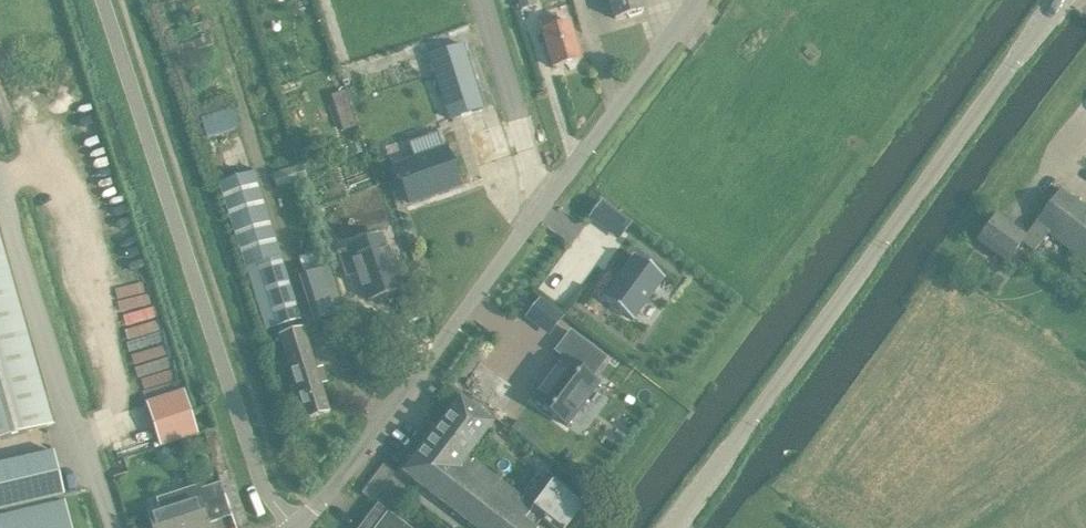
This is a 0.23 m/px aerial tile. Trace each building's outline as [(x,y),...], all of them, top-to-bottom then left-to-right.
[(521,10),(536,6),(534,0),(518,0),(521,10)] [(615,19),(627,15),(628,19),(642,15),(642,11),(643,10),(640,0),(609,0),(615,19)] [(577,61),(581,60),(569,23),(559,26),(556,15),(539,20),(542,31),(554,68),(566,64),(566,65),(568,67),(576,64),(577,61)] [(463,45),(429,55),(449,119),(483,108),(463,45)] [(345,92),(332,96),(343,130),(356,126),(345,92)] [(234,108),(203,117),(208,136),(240,126),(234,108)] [(414,160),(396,166),(409,203),(459,186),(446,148),(444,149),(414,160)] [(246,267),(257,264),(278,327),(301,320),(253,172),(219,183),(246,267)] [(977,240),(1005,262),(1021,243),(1033,252),(1048,233),(1085,262),(1085,209),(1061,189),(1024,237),(996,216),(977,240)] [(601,202),(592,214),(605,223),(614,212),(601,202)] [(382,237),(336,252),(345,278),(358,274),(367,299),(399,288),(394,273),(398,272),(391,251),(387,252),(382,237)] [(52,425),(0,241),(0,440),(52,425)] [(635,256),(603,298),(632,320),(664,278),(635,256)] [(328,267),(299,277),(314,322),(343,313),(328,267)] [(526,316),(552,333),(566,311),(541,294),(526,316)] [(315,369),(302,329),(280,336),(296,386),(289,388),(294,403),(301,401),(306,418),(328,411),(320,385),(327,382),(322,367),(315,369)] [(555,351),(564,358),(532,400),(566,426),(598,383),(591,378),(605,359),(570,332),(555,351)] [(183,391),(147,403),(161,446),(197,435),(183,391)] [(403,473),(475,527),(535,527),(542,520),(531,510),(520,502),(522,500),(472,462),(471,464),(465,460),(493,424),(459,398),(403,473)] [(0,465),(0,510),(63,495),(53,452),(0,465)] [(394,472),(384,465),(363,494),(373,502),(394,472)] [(531,510),(542,520),(553,527),(565,527),(578,510),(583,502),(555,480),(554,481),(546,475),(533,490),(542,497),(531,510)] [(220,483),(201,489),(199,486),(156,499),(159,508),(147,511),(153,527),(207,527),(206,524),(231,516),(220,483)] [(0,516),(0,527),(71,527),(64,501),(0,516)] [(378,505),(360,527),(408,527),(378,505)]
